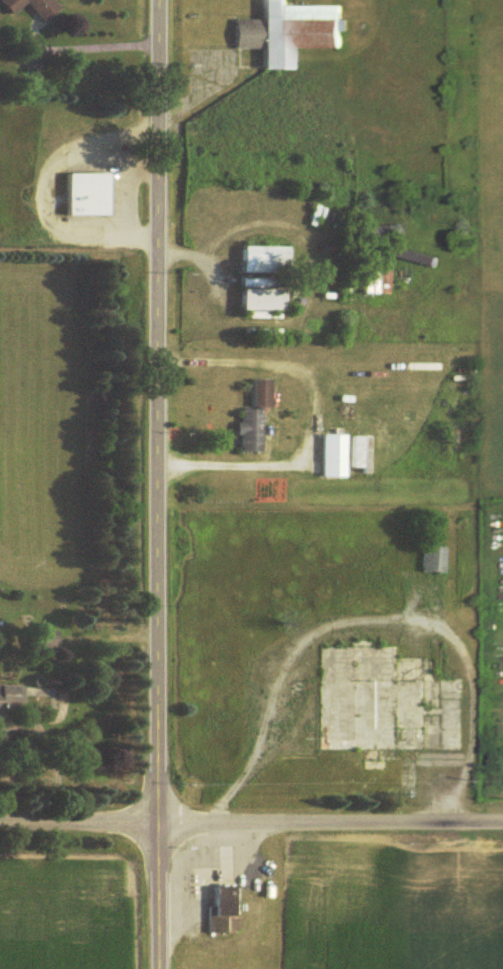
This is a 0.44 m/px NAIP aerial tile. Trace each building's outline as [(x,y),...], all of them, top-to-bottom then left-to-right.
[(36,24),(51,9),(43,0),(0,0),(0,14),(4,18),(18,4),(36,24)] [(340,50),(339,7),(281,7),(281,1),(251,1),(251,22),(225,22),(225,51),(251,51),(251,72),(281,72),(281,51),(340,50)] [(100,217),(100,175),(61,175),(61,217),(100,217)] [(235,274),(281,274),(281,248),(235,248),(235,274)] [(235,313),(278,313),(278,280),(235,280),(235,313)] [(240,411),(240,453),(263,453),(263,411),(240,411)] [(321,479),(345,479),(345,436),(321,436),(321,479)] [(444,573),(444,548),(421,548),(421,573),(444,573)] [(0,689),(0,712),(20,712),(20,689),(0,689)] [(230,933),(230,928),(239,928),(239,917),(234,917),(234,886),(207,886),(207,907),(203,907),(203,933),(230,933)]
